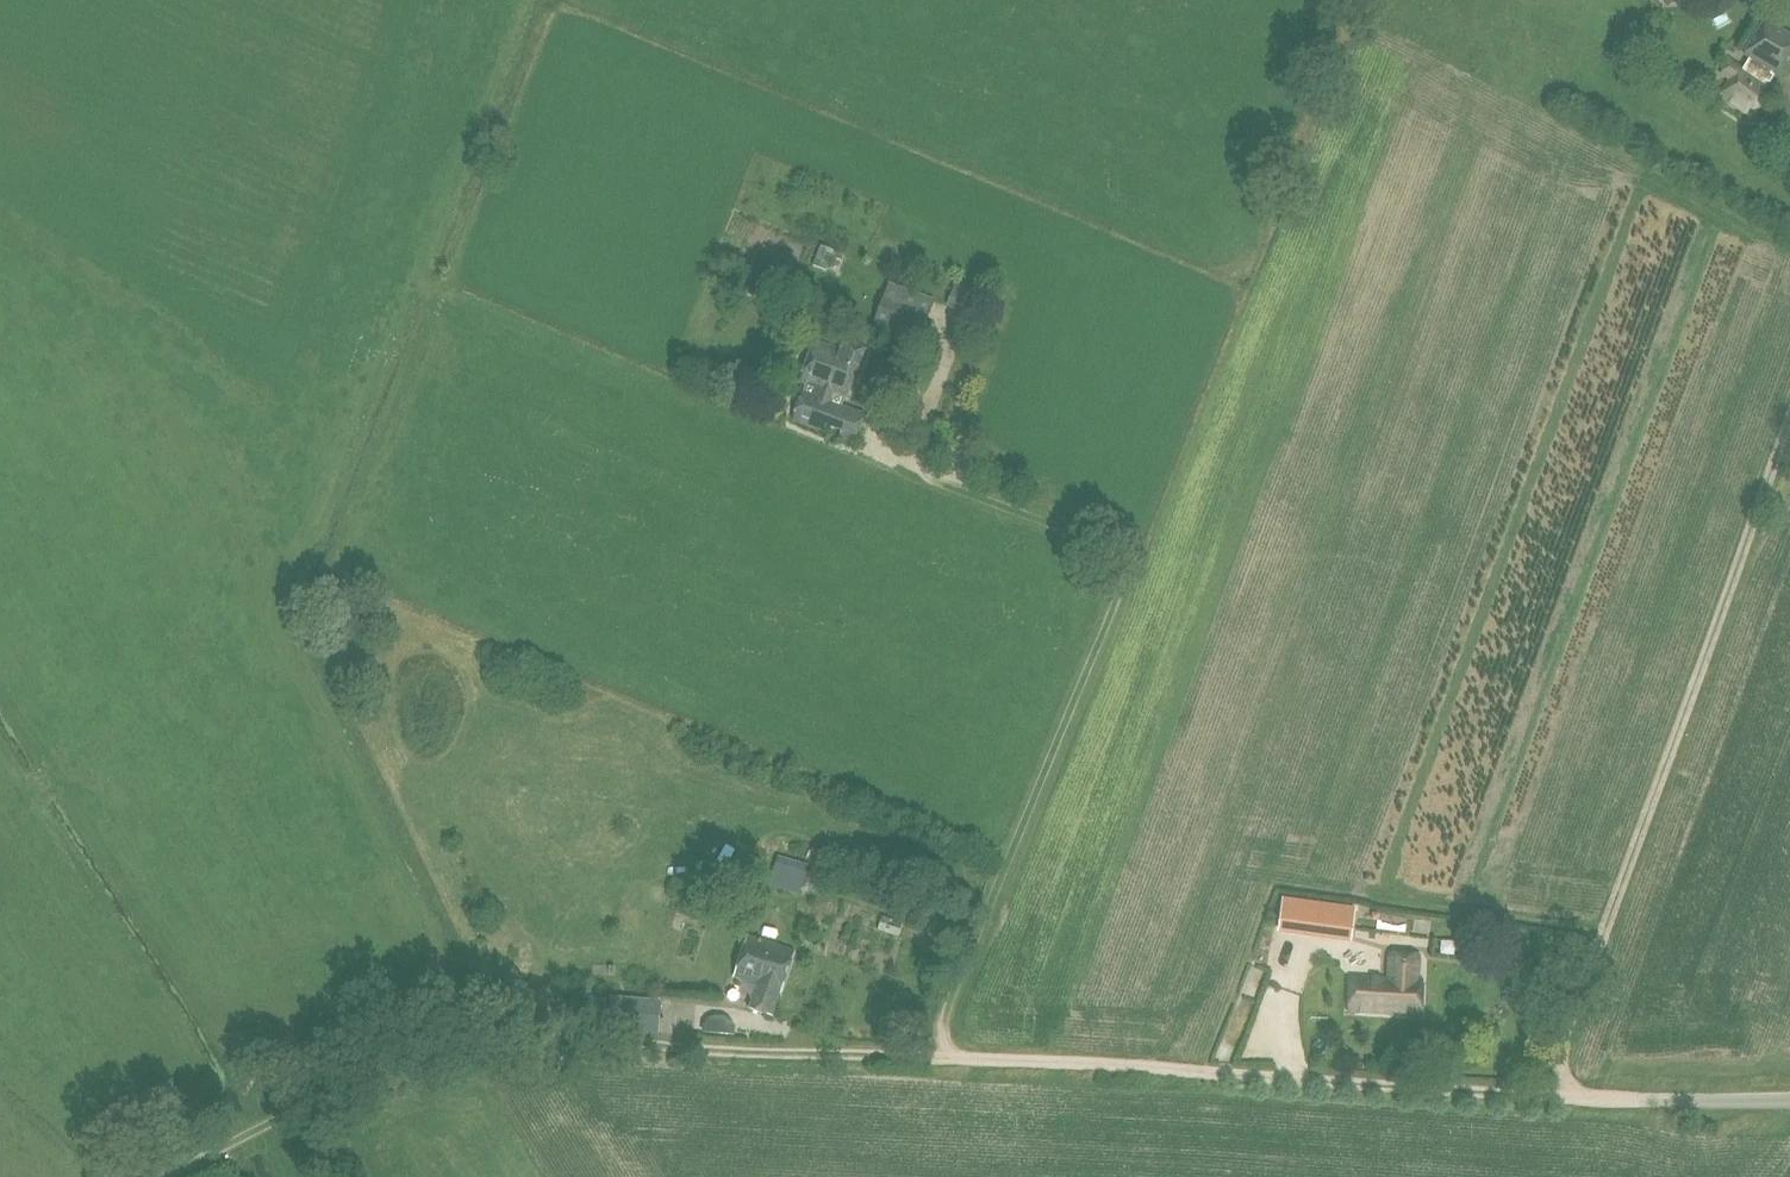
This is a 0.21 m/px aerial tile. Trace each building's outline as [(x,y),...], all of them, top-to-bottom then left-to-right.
[(1720,96),(1754,116),(1771,87),(1766,84),(1774,70),(1782,74),(1789,59),(1789,34),(1765,20),(1745,54),(1750,57),(1744,68),(1729,59),(1719,76),(1728,81),(1720,96)] [(843,260),(847,247),(838,244),(834,257),(843,260)] [(932,300),(888,284),(874,323),(918,339),(932,300)] [(830,337),(830,314),(804,314),(804,337),(830,337)] [(799,381),(806,383),(793,417),(854,440),(865,413),(830,400),(833,393),(846,398),(865,349),(844,341),(841,350),(815,340),(799,381)] [(769,887),(799,895),(808,865),(778,857),(769,887)] [(1281,925),(1324,930),(1325,923),(1327,902),(1284,897),(1281,925)] [(1325,923),(1324,930),(1336,931),(1337,924),(1339,903),(1327,902),(1325,923)] [(795,951),(747,935),(734,976),(758,984),(750,1008),(772,1015),(780,991),(782,992),(795,951)] [(1285,967),(1299,969),(1301,946),(1286,945),(1285,967)] [(1420,953),(1391,952),(1390,977),(1352,975),(1350,1009),(1422,1013),(1424,979),(1418,979),(1420,953)] [(607,996),(589,995),(588,1009),(606,1010),(607,996)] [(659,1034),(661,999),(611,996),(609,1030),(659,1034)] [(1439,1056),(1440,1036),(1425,1035),(1424,1055),(1439,1056)]
